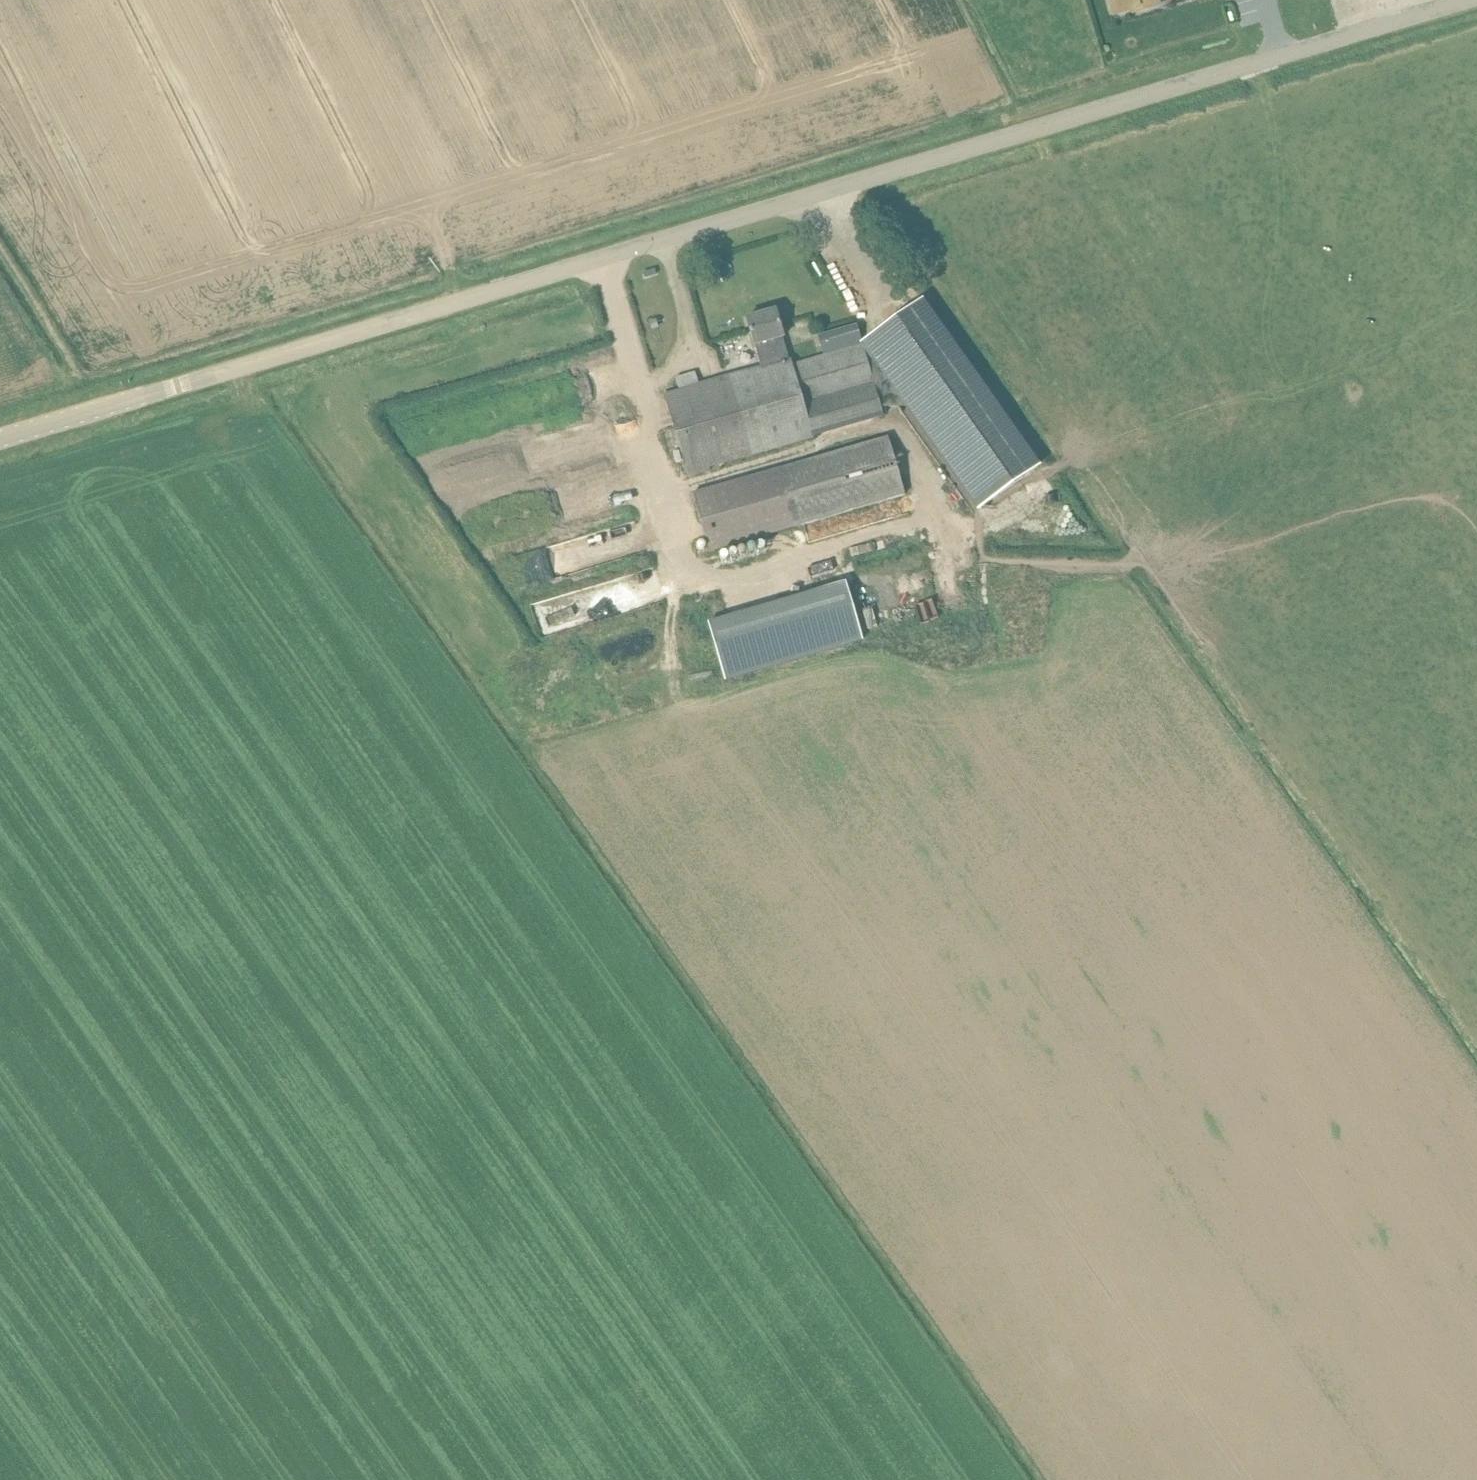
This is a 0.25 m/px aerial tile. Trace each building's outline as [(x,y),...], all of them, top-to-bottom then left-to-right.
[(1113,15),(1132,10),(1133,13),(1160,5),(1158,0),(1109,0),(1113,15)] [(866,344),(863,345),(868,364),(873,381),(880,405),(881,407),(911,408),(981,507),(1038,467),(921,301),(864,341),(866,344)] [(776,310),(747,319),(761,368),(791,360),(776,310)] [(858,325),(818,336),(824,356),(863,345),(858,325)] [(824,356),(792,365),(803,401),(873,381),(868,364),(863,345),(824,356)] [(681,392),(665,396),(670,416),(688,477),(710,471),(709,467),(748,456),(754,454),(794,443),(813,437),(803,401),(792,365),(791,360),(761,368),(731,377),(701,386),(681,392)] [(676,378),(681,392),(701,386),(697,372),(676,378)] [(873,381),(803,401),(813,437),(883,417),(881,407),(880,405),(873,381)] [(889,437),(776,470),(793,528),(906,495),(889,437)] [(710,552),(793,528),(776,470),(693,494),(710,552)] [(531,601),(541,636),(562,631),(561,626),(648,603),(640,573),(531,601)] [(710,619),(724,678),(874,643),(860,584),(710,619)]
